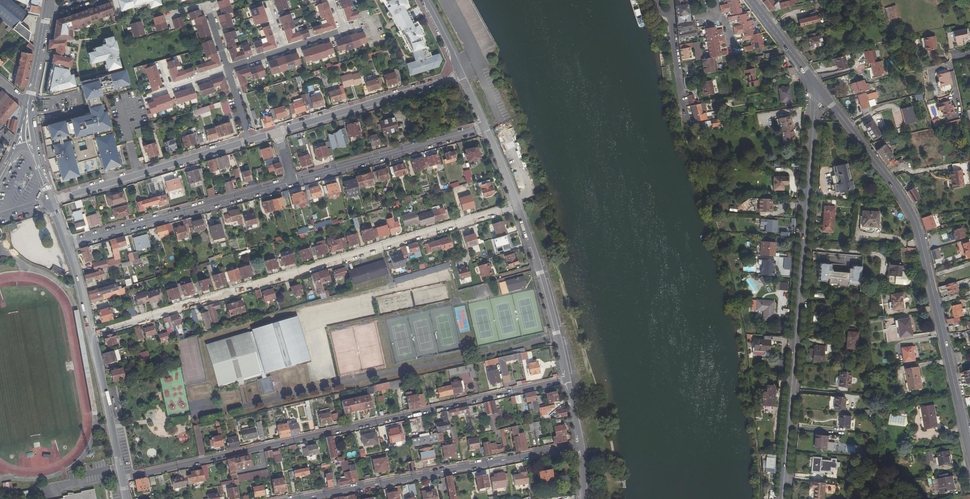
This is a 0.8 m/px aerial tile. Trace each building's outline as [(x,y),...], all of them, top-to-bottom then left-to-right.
[(13,0),(0,0),(0,19),(12,29),(20,35),(24,39),(28,42),(30,32),(20,24),(30,11),(13,0)] [(31,6),(31,11),(40,13),(42,2),(42,0),(18,0),(31,6)] [(117,0),(120,10),(126,8),(127,10),(133,7),(134,9),(136,8),(136,7),(145,4),(145,5),(148,4),(149,9),(161,5),(159,0),(118,0),(117,0)] [(395,20),(397,19),(399,23),(397,24),(411,50),(413,49),(416,59),(408,61),(412,74),(439,65),(443,58),(440,51),(432,54),(431,50),(429,51),(426,41),(422,34),(425,33),(423,30),(422,30),(419,25),(420,24),(418,20),(413,22),(411,19),(409,20),(405,13),(407,12),(405,8),(410,6),(407,2),(406,2),(405,0),(384,0),(395,20)] [(731,14),(742,12),(739,0),(728,0),(729,3),(720,5),(722,12),(730,11),(731,14)] [(764,5),(769,12),(794,5),(794,4),(797,3),(796,0),(793,0),(779,4),(778,2),(775,4),(772,0),(760,0),(764,5)] [(282,9),(287,8),(285,1),(274,4),(275,6),(276,11),(282,9)] [(317,12),(319,12),(328,9),(326,4),(325,2),(319,4),(315,5),(317,12)] [(109,3),(57,22),(54,40),(67,40),(73,39),(72,30),(84,27),(84,26),(92,23),(92,22),(98,20),(101,19),(112,16),(109,3)] [(231,11),(229,4),(218,8),(219,10),(221,15),(228,12),(231,11)] [(675,6),(677,17),(690,15),(688,4),(675,6)] [(899,17),(896,5),(887,8),(891,20),(899,17)] [(261,6),(256,7),(249,10),(251,17),(264,13),(263,9),(261,6)] [(356,11),(350,13),(348,6),(341,8),(345,21),(346,21),(358,17),(356,11)] [(328,9),(319,12),(317,12),(319,18),(323,17),(330,15),(328,11),(328,9)] [(187,13),(190,19),(193,18),(200,16),(199,12),(198,10),(187,13)] [(217,16),(218,18),(218,19),(219,22),(230,19),(228,12),(221,15),(217,16)] [(254,25),(260,23),(266,21),(265,16),(264,13),(251,17),(254,25)] [(749,20),(748,13),(729,17),(729,20),(738,19),(739,22),(742,22),(743,25),(734,27),(736,34),(744,32),(745,36),(743,36),(744,40),(752,38),(754,45),(745,47),(746,52),(764,48),(761,33),(755,34),(753,19),(749,20)] [(289,14),(284,15),(278,17),(279,20),(281,24),(291,20),(289,14)] [(152,18),(154,24),(164,21),(163,17),(163,15),(152,18)] [(200,16),(193,18),(195,25),(205,22),(204,19),(203,15),(200,16)] [(331,20),(330,15),(323,17),(325,24),(319,25),(321,32),(327,30),(334,27),(331,20)] [(181,16),(172,20),(175,29),(184,26),(183,22),(181,16)] [(823,18),(819,18),(818,16),(811,17),(799,20),(800,26),(823,21),(823,18)] [(227,27),(232,25),(230,19),(219,22),(220,25),(221,29),(227,27)] [(679,40),(697,36),(693,20),(690,20),(690,19),(677,22),(679,40)] [(281,26),(283,30),(289,28),(293,27),(291,20),(281,24),(281,26)] [(131,30),(141,28),(140,21),(129,24),(131,30)] [(165,24),(164,21),(154,24),(155,31),(166,28),(165,24)] [(205,22),(195,25),(197,32),(207,28),(206,24),(205,22)] [(264,36),(271,34),(269,29),(268,25),(262,27),(261,28),(264,36)] [(316,33),(321,32),(319,25),(311,28),(313,35),(316,33)] [(711,58),(715,57),(729,55),(728,51),(721,52),(720,46),(727,44),(725,37),(718,38),(718,35),(724,34),(723,30),(716,31),(716,28),(712,29),(711,27),(704,27),(706,36),(707,36),(711,58)] [(143,34),(141,28),(131,30),(133,37),(143,34)] [(199,38),(204,37),(209,35),(208,30),(207,28),(197,32),(199,38)] [(291,35),(289,28),(283,30),(284,35),(287,43),(294,41),(300,39),(298,33),(291,35)] [(956,31),(958,45),(964,43),(963,39),(969,38),(969,37),(968,28),(956,31)] [(225,41),(232,38),(236,37),(233,30),(229,32),(223,34),(223,36),(225,41)] [(306,30),(298,33),(300,39),(303,38),(308,36),(306,30)] [(359,44),(365,42),(362,32),(361,32),(359,33),(355,34),(359,44)] [(359,46),(359,44),(355,34),(355,33),(350,35),(347,36),(351,48),(359,46)] [(823,45),(821,37),(825,36),(827,36),(826,33),(817,35),(817,33),(804,36),(804,39),(808,38),(810,48),(823,45)] [(264,36),(266,42),(260,44),(262,51),(270,48),(275,47),(273,39),(271,34),(264,36)] [(19,44),(22,41),(24,39),(20,35),(16,41),(19,44)] [(107,71),(109,71),(118,68),(121,67),(120,64),(117,55),(116,50),(118,50),(116,41),(114,41),(113,36),(104,39),(104,40),(105,44),(103,44),(102,44),(102,46),(94,48),(95,51),(92,52),(88,53),(90,64),(99,61),(103,60),(104,60),(105,64),(107,70),(107,71)] [(344,51),(351,48),(347,36),(343,37),(340,38),(340,39),(343,49),(344,51)] [(936,44),(937,44),(935,36),(921,39),(923,51),(937,49),(936,44)] [(228,49),(234,47),(232,38),(225,41),(226,44),(228,49)] [(335,47),(337,51),(343,49),(340,39),(336,40),(333,41),(335,47)] [(54,40),(50,40),(48,49),(55,48),(55,54),(54,57),(52,56),(51,64),(52,64),(50,70),(49,70),(47,84),(46,88),(48,89),(48,92),(52,93),(81,86),(80,82),(77,73),(71,75),(70,75),(68,71),(70,70),(74,52),(70,52),(71,47),(66,46),(67,40),(54,40)] [(205,41),(201,43),(203,49),(213,46),(212,41),(211,40),(205,41)] [(258,52),(262,51),(260,44),(259,41),(252,43),(253,47),(256,53),(258,52)] [(702,60),(703,60),(700,42),(679,46),(681,59),(691,57),(689,48),(694,47),(696,61),(702,60)] [(332,53),(331,48),(329,43),(325,44),(322,45),(326,55),(332,53)] [(241,46),(242,50),(244,57),(248,55),(251,54),(249,48),(247,44),(241,46)] [(318,45),(315,46),(319,59),(326,56),(326,55),(322,45),(322,44),(318,45)] [(203,49),(205,56),(209,55),(215,53),(214,48),(213,46),(203,49)] [(311,61),(319,59),(315,46),(310,47),(307,48),(307,49),(311,60),(311,61)] [(242,50),(236,52),(234,47),(228,49),(229,54),(231,61),(237,59),(244,57),(242,50)] [(301,52),(302,57),(304,62),(311,60),(307,49),(304,51),(301,52)] [(870,63),(877,62),(874,49),(864,52),(866,64),(870,63)] [(21,53),(17,68),(29,71),(32,58),(32,55),(21,53)] [(211,60),(204,62),(207,69),(212,67),(219,65),(216,56),(215,53),(209,55),(211,60)] [(299,63),(298,59),(296,53),(293,54),(289,55),(293,65),(299,63)] [(286,69),(293,67),(293,65),(289,55),(289,54),(285,55),(282,57),(286,69)] [(166,63),(168,68),(175,66),(179,65),(177,58),(173,60),(172,56),(165,58),(166,63)] [(845,56),(835,59),(839,71),(848,68),(845,56)] [(274,59),(278,72),(286,69),(282,57),(278,58),(274,59)] [(714,72),(718,71),(715,57),(711,58),(703,60),(702,60),(704,74),(714,72)] [(267,61),(269,68),(271,74),(278,72),(274,59),(271,60),(267,61)] [(877,62),(870,63),(871,68),(872,68),(872,70),(873,76),(883,74),(880,61),(877,62)] [(204,62),(196,65),(196,66),(198,72),(202,71),(207,69),(204,62)] [(142,69),(145,68),(147,74),(157,71),(155,66),(155,65),(149,66),(148,63),(141,65),(142,69)] [(263,70),(261,64),(258,65),(254,67),(258,77),(264,75),(263,70)] [(183,70),(177,72),(175,66),(168,68),(170,74),(172,81),(178,79),(185,77),(183,70)] [(191,67),(183,70),(185,77),(189,76),(194,74),(192,68),(191,67)] [(251,68),(248,68),(250,74),(251,79),(258,77),(254,67),(251,68)] [(29,71),(17,68),(13,85),(25,88),(26,81),(29,71)] [(121,167),(106,110),(102,111),(101,105),(102,105),(99,95),(128,87),(127,85),(129,84),(125,70),(121,71),(119,71),(118,68),(109,71),(110,74),(108,74),(103,76),(89,80),(89,79),(80,82),(81,86),(84,99),(86,98),(90,114),(42,127),(48,159),(56,182),(78,175),(75,163),(99,156),(104,172),(121,167)] [(241,70),(235,72),(239,85),(240,84),(246,82),(244,76),(250,74),(248,68),(241,70)] [(388,84),(402,80),(398,68),(394,69),(395,72),(385,75),(388,84)] [(756,73),(755,68),(744,71),(745,75),(748,75),(750,82),(749,82),(750,87),(758,85),(757,81),(756,81),(755,74),(756,73)] [(157,71),(147,74),(149,81),(159,77),(157,73),(157,71)] [(351,72),(340,76),(343,86),(354,83),(354,84),(362,82),(359,71),(351,74),(351,72)] [(952,84),(949,72),(937,75),(939,82),(937,82),(937,84),(937,86),(939,87),(952,84)] [(216,78),(210,80),(210,81),(212,87),(219,85),(221,90),(227,88),(225,82),(223,76),(216,78)] [(149,81),(151,87),(158,85),(161,84),(159,79),(159,77),(149,81)] [(369,90),(383,86),(382,80),(377,81),(376,77),(366,80),(369,90)] [(206,82),(204,83),(207,93),(214,91),(212,87),(210,81),(206,82)] [(711,81),(701,83),(704,96),(714,94),(711,81)] [(859,92),(869,89),(868,84),(865,84),(864,81),(856,83),(859,92)] [(198,85),(199,91),(201,95),(207,93),(204,83),(201,84),(198,85)] [(186,89),(190,99),(196,97),(194,93),(193,87),(189,88),(186,89)] [(782,88),(779,89),(781,102),(792,100),(790,87),(782,88)] [(180,91),(183,101),(190,99),(186,89),(182,90),(180,91)] [(339,89),(329,92),(332,102),(343,98),(339,89)] [(173,93),(175,99),(177,104),(183,101),(180,91),(176,92),(173,93)] [(19,106),(2,92),(0,94),(0,124),(5,128),(7,126),(4,124),(14,113),(19,115),(20,109),(19,106)] [(867,95),(868,100),(878,97),(876,92),(867,95)] [(170,100),(168,93),(163,95),(160,96),(165,109),(172,106),(170,100)] [(867,93),(860,95),(858,95),(864,115),(871,111),(870,106),(876,105),(874,99),(869,101),(868,100),(867,95),(867,93)] [(306,98),(310,109),(324,104),(320,94),(306,98)] [(691,106),(696,105),(693,95),(688,96),(691,106)] [(153,98),(153,100),(157,112),(165,109),(160,96),(156,97),(153,98)] [(291,114),(305,110),(302,100),(301,98),(293,100),(293,103),(288,104),(291,114)] [(151,116),(151,114),(157,112),(153,100),(148,102),(147,103),(149,109),(146,110),(148,117),(151,116)] [(948,101),(937,104),(938,109),(942,109),(943,117),(951,115),(952,114),(952,110),(950,109),(948,101)] [(696,105),(691,106),(695,122),(707,120),(705,114),(707,113),(704,104),(696,105)] [(284,106),(269,110),(271,115),(272,120),(287,116),(284,106)] [(906,125),(916,122),(912,107),(902,109),(906,125)] [(274,125),(272,120),(271,115),(267,116),(266,113),(263,114),(264,117),(261,118),(264,128),(265,128),(274,125)] [(795,138),(791,121),(791,120),(790,116),(778,119),(783,140),(795,138)] [(384,134),(388,133),(398,130),(394,117),(380,121),(380,123),(378,124),(380,130),(383,129),(383,130),(384,134)] [(9,130),(13,133),(14,133),(17,121),(12,119),(11,121),(9,120),(8,124),(10,125),(9,130)] [(711,120),(712,127),(724,125),(723,119),(711,120)] [(872,121),(864,126),(873,140),(881,135),(872,121)] [(214,126),(215,127),(217,137),(232,132),(229,122),(214,126)] [(347,125),(351,136),(362,134),(358,122),(347,125)] [(5,128),(0,124),(0,133),(3,135),(4,134),(11,140),(13,138),(13,136),(14,135),(5,128)] [(217,137),(215,127),(205,130),(208,139),(217,137)] [(346,147),(345,143),(350,142),(346,128),(341,130),(341,129),(340,129),(339,130),(338,131),(338,132),(337,132),(335,133),(336,134),(334,135),(332,135),(329,134),(328,134),(332,147),(332,149),(334,149),(336,147),(337,146),(337,145),(338,144),(339,147),(346,147)] [(194,137),(193,133),(181,136),(185,146),(199,142),(197,136),(194,137)] [(377,133),(369,135),(372,145),(380,143),(377,133)] [(173,138),(164,141),(167,152),(172,150),(172,148),(176,147),(173,138)] [(871,144),(881,157),(889,151),(882,141),(871,144)] [(154,155),(159,154),(157,148),(159,148),(157,143),(156,143),(155,142),(150,143),(154,155)] [(147,151),(149,157),(154,155),(150,143),(144,145),(145,150),(146,149),(147,151)] [(316,148),(318,158),(334,154),(332,149),(332,147),(326,149),(325,145),(316,148)] [(270,147),(261,149),(263,158),(273,156),(272,154),(271,149),(270,147)] [(476,147),(466,150),(467,154),(466,154),(467,159),(468,158),(469,161),(480,158),(476,147)] [(460,158),(458,150),(450,153),(449,152),(445,153),(447,160),(448,160),(449,163),(457,161),(456,159),(460,158)] [(881,157),(886,164),(894,158),(889,151),(881,157)] [(309,154),(299,157),(302,165),(311,163),(309,154)] [(437,154),(427,157),(429,165),(440,163),(437,154)] [(225,156),(216,158),(219,168),(229,166),(226,155),(225,156)] [(423,157),(411,160),(414,171),(426,168),(423,157)] [(207,161),(210,171),(219,168),(216,158),(207,161)] [(897,162),(894,158),(886,164),(888,166),(898,164),(899,164),(900,163),(901,163),(899,160),(897,162)] [(282,172),(280,162),(268,166),(268,168),(274,167),(276,173),(278,173),(278,174),(281,174),(281,172),(282,172)] [(407,173),(404,163),(389,167),(392,177),(407,173)] [(850,181),(847,164),(834,167),(837,185),(835,185),(836,192),(855,188),(854,181),(850,181)] [(204,178),(201,168),(187,172),(190,185),(195,184),(195,182),(200,180),(200,179),(204,178)] [(389,178),(386,168),(372,172),(375,182),(389,178)] [(249,170),(242,172),(244,181),(252,179),(249,170)] [(950,172),(952,182),(953,182),(954,188),(965,186),(962,170),(950,172)] [(356,179),(359,187),(373,183),(370,173),(356,177),(356,179)] [(783,185),(787,185),(787,177),(774,177),(774,190),(783,190),(783,185)] [(178,178),(166,182),(169,191),(181,188),(178,178)] [(344,182),(348,197),(360,193),(359,187),(356,179),(344,182)] [(225,186),(225,188),(226,191),(234,189),(232,180),(223,182),(225,186)] [(485,184),(480,185),(483,196),(493,193),(489,180),(484,181),(485,184)] [(326,185),(327,185),(323,186),(325,193),(329,192),(329,194),(340,191),(337,182),(326,185)] [(308,199),(309,200),(322,196),(319,186),(310,189),(306,190),(306,192),(308,199)] [(921,199),(914,188),(907,192),(914,203),(921,199)] [(110,204),(126,200),(124,191),(108,196),(110,204)] [(169,203),(166,192),(149,196),(152,205),(159,203),(160,205),(169,203)] [(308,199),(306,192),(302,193),(302,192),(291,195),(294,205),(305,202),(304,200),(308,199)] [(474,207),(471,195),(459,199),(463,210),(474,207)] [(152,205),(149,196),(137,200),(140,211),(145,209),(144,207),(152,205)] [(285,207),(282,197),(273,200),(275,210),(285,207)] [(772,199),(749,198),(741,204),(746,211),(751,207),(755,207),(758,207),(758,212),(772,212),(772,199)] [(273,200),(263,202),(266,212),(275,210),(273,200)] [(127,205),(113,209),(116,218),(130,213),(127,205)] [(834,220),(835,207),(824,206),(823,219),(834,220)] [(446,217),(443,208),(432,211),(435,221),(446,217)] [(243,222),(239,209),(229,211),(229,214),(225,215),(227,222),(237,220),(238,224),(243,222)] [(87,221),(84,222),(82,214),(80,210),(73,212),(76,223),(74,223),(75,227),(83,225),(85,231),(89,230),(88,225),(87,221)] [(419,223),(420,226),(435,221),(432,211),(432,210),(417,215),(419,223)] [(415,223),(416,224),(419,223),(417,215),(416,211),(401,216),(404,226),(415,223)] [(879,212),(863,211),(862,226),(878,227),(879,212)] [(243,214),(247,226),(258,223),(255,212),(249,214),(248,214),(247,213),(243,214)] [(87,221),(88,225),(99,222),(97,213),(86,217),(87,221)] [(925,230),(935,227),(931,215),(928,216),(925,217),(921,218),(925,230)] [(191,217),(186,218),(189,227),(193,226),(194,231),(205,228),(202,218),(192,221),(191,217)] [(188,237),(186,228),(189,227),(186,218),(183,219),(184,224),(174,227),(178,239),(188,237)] [(393,218),(387,219),(391,233),(402,230),(399,221),(394,223),(393,218)] [(766,224),(765,232),(777,233),(778,220),(766,219),(766,224)] [(823,219),(822,231),(833,232),(834,220),(823,219)] [(497,237),(505,235),(504,231),(506,231),(503,221),(492,224),(495,234),(496,234),(497,237)] [(16,222),(8,225),(10,231),(18,228),(17,224),(16,222)] [(220,222),(209,225),(213,239),(224,236),(220,222)] [(168,234),(167,231),(170,231),(168,223),(160,225),(156,227),(158,237),(168,234)] [(389,234),(386,225),(372,229),(375,238),(389,234)] [(954,233),(955,240),(965,237),(962,228),(954,230),(955,233),(954,233)] [(372,229),(361,232),(364,242),(374,238),(372,229)] [(148,234),(135,238),(137,248),(150,245),(148,234)] [(356,234),(347,237),(349,246),(359,243),(356,234)] [(462,236),(466,248),(477,244),(473,234),(467,236),(466,234),(462,236)] [(511,248),(507,235),(505,235),(497,237),(492,239),(494,244),(496,244),(497,247),(501,246),(502,251),(511,248)] [(124,236),(115,238),(118,246),(126,244),(124,236)] [(442,248),(442,249),(452,246),(449,236),(445,237),(444,236),(442,236),(443,238),(439,239),(442,248)] [(110,239),(115,259),(107,261),(108,267),(114,265),(122,263),(118,246),(115,238),(110,239)] [(328,242),(331,252),(347,247),(344,238),(336,240),(335,238),(331,239),(331,241),(328,242)] [(442,248),(439,239),(424,243),(427,252),(442,248)] [(776,242),(761,241),(760,255),(775,256),(775,253),(776,242)] [(414,252),(416,258),(422,256),(417,242),(410,244),(408,245),(411,253),(414,252)] [(327,253),(324,244),(310,248),(313,256),(318,255),(327,253)] [(85,261),(92,259),(89,247),(89,245),(81,248),(85,261)] [(309,248),(299,251),(302,260),(312,257),(309,248)] [(940,259),(938,248),(936,249),(935,249),(933,249),(932,250),(931,251),(933,260),(940,259)] [(402,253),(398,254),(398,255),(390,258),(394,269),(406,265),(403,255),(402,253)] [(509,253),(507,254),(507,255),(505,256),(508,266),(517,263),(515,253),(510,255),(509,253)] [(292,254),(282,257),(282,259),(279,259),(281,266),(295,262),(292,254)] [(275,258),(265,261),(268,270),(277,267),(275,258)] [(761,275),(774,276),(774,271),(773,271),(773,266),(774,266),(775,261),(758,259),(758,263),(760,266),(762,266),(761,275)] [(362,267),(348,271),(352,284),(388,274),(384,260),(368,265),(368,266),(362,268),(362,267)] [(107,261),(106,261),(93,264),(95,271),(103,268),(108,267),(107,261)] [(449,262),(394,278),(396,284),(451,268),(449,262)] [(889,262),(888,284),(895,284),(896,276),(901,276),(902,271),(902,263),(889,262)] [(492,274),(488,263),(478,266),(481,278),(492,274)] [(848,284),(861,285),(862,268),(852,267),(852,269),(852,274),(852,278),(848,277),(849,272),(832,271),(827,270),(827,264),(827,263),(819,263),(818,280),(826,281),(826,278),(829,279),(829,283),(838,284),(838,286),(847,287),(848,284)] [(249,265),(241,267),(244,278),(252,275),(249,265)] [(54,266),(51,271),(63,278),(66,273),(54,266)] [(467,266),(457,269),(459,279),(470,276),(467,266)] [(347,277),(344,267),(332,271),(334,277),(341,275),(342,278),(347,277)] [(103,268),(95,271),(85,274),(85,275),(86,281),(102,277),(101,274),(104,273),(103,268)] [(237,268),(227,272),(230,282),(240,279),(237,268)] [(325,270),(317,272),(321,284),(330,281),(326,269),(325,270)] [(907,272),(902,271),(901,276),(896,276),(895,284),(906,285),(908,285),(909,283),(910,281),(911,279),(910,276),(909,275),(908,274),(907,274),(907,272)] [(323,292),(321,284),(317,272),(311,274),(316,288),(317,288),(320,299),(325,298),(323,292)] [(223,273),(213,276),(216,286),(226,283),(223,273)] [(505,281),(508,290),(521,286),(526,285),(523,276),(505,281)] [(763,286),(767,283),(762,276),(759,278),(763,286)] [(210,283),(208,280),(195,284),(198,292),(207,289),(206,285),(210,283)] [(787,291),(788,283),(780,282),(779,290),(787,291)] [(960,291),(959,288),(957,282),(940,287),(941,291),(949,289),(950,294),(960,291)] [(191,283),(181,286),(184,294),(184,296),(195,293),(191,283)] [(119,289),(118,286),(117,284),(89,292),(90,298),(119,289)] [(300,284),(291,287),(294,296),(302,293),(300,284)] [(91,303),(126,293),(125,287),(119,289),(90,298),(91,303)] [(177,287),(167,290),(170,300),(180,297),(177,287)] [(150,303),(154,302),(154,301),(158,300),(162,299),(159,289),(147,293),(149,300),(150,303)] [(275,299),(272,289),(261,293),(264,303),(268,301),(269,304),(272,303),(271,300),(275,299)] [(144,304),(144,302),(149,300),(147,293),(147,291),(136,294),(139,305),(144,304)] [(562,292),(554,295),(560,315),(568,313),(562,292)] [(903,309),(902,299),(904,298),(903,293),(890,295),(892,310),(903,309)] [(774,301),(752,300),(751,310),(764,311),(763,320),(773,320),(774,301)] [(242,301),(227,306),(230,316),(245,312),(242,301)] [(211,318),(218,316),(219,316),(217,309),(221,307),(220,302),(208,305),(211,318)] [(953,306),(956,318),(947,320),(948,325),(961,322),(960,317),(965,316),(962,304),(953,306)] [(213,322),(211,318),(208,305),(204,306),(206,313),(203,314),(207,330),(212,328),(210,323),(213,322)] [(131,317),(137,315),(135,306),(128,308),(131,317)] [(110,307),(99,310),(102,321),(113,318),(110,307)] [(78,309),(73,310),(91,413),(97,412),(78,309)] [(191,310),(195,324),(199,323),(195,309),(191,310)] [(179,314),(169,317),(176,337),(177,341),(184,339),(183,337),(179,338),(176,330),(177,330),(176,326),(181,324),(181,321),(182,321),(181,317),(180,317),(179,314)] [(568,316),(564,317),(567,328),(571,327),(570,323),(572,323),(571,318),(569,319),(568,316)] [(161,342),(176,337),(169,317),(164,318),(168,333),(159,336),(161,342)] [(227,337),(205,343),(218,387),(237,382),(238,385),(244,383),(243,380),(262,375),(263,379),(259,380),(263,395),(275,392),(271,376),(267,378),(265,373),(309,360),(296,317),(253,329),(254,331),(249,332),(248,330),(227,337)] [(909,318),(897,320),(900,337),(912,336),(909,318)] [(156,334),(154,328),(156,327),(155,321),(153,322),(154,326),(144,329),(146,337),(156,334)] [(139,339),(142,338),(143,343),(145,342),(140,326),(135,327),(139,339)] [(857,349),(858,333),(848,332),(846,348),(857,349)] [(116,333),(105,336),(106,342),(108,341),(109,346),(118,344),(116,339),(118,338),(116,333)] [(769,351),(770,341),(764,340),(755,340),(754,350),(764,350),(769,351)] [(824,347),(814,346),(813,360),(823,361),(824,347)] [(903,348),(905,362),(916,361),(914,347),(903,348)] [(148,351),(139,354),(140,360),(149,357),(148,351)] [(105,365),(116,361),(113,352),(103,355),(104,359),(105,365)] [(525,352),(519,354),(520,361),(528,359),(526,353),(526,352),(525,352)] [(955,353),(957,362),(962,361),(961,357),(963,356),(963,352),(955,353)] [(517,361),(520,361),(519,354),(513,355),(498,358),(499,363),(503,382),(510,381),(509,375),(507,375),(504,362),(516,359),(517,361)] [(778,375),(785,375),(787,361),(779,360),(778,375)] [(537,362),(526,365),(527,371),(526,371),(527,375),(528,375),(528,376),(540,374),(537,362)] [(473,364),(448,369),(449,375),(464,372),(469,371),(470,374),(471,378),(476,377),(473,364)] [(120,366),(115,368),(116,371),(113,372),(116,382),(127,379),(124,369),(121,369),(120,366)] [(907,369),(910,391),(923,388),(920,367),(907,369)] [(497,370),(487,373),(490,384),(500,382),(497,370)] [(969,383),(969,371),(960,373),(961,378),(967,377),(968,384),(969,383)] [(837,385),(838,385),(842,385),(841,387),(850,388),(852,373),(840,372),(839,377),(837,376),(836,378),(835,383),(837,385)] [(401,380),(387,383),(388,388),(389,390),(402,387),(401,380)] [(452,385),(454,394),(465,392),(463,381),(457,382),(457,380),(454,381),(454,383),(451,383),(452,385)] [(387,383),(373,386),(374,391),(388,388),(387,383)] [(454,394),(452,385),(439,388),(441,397),(454,394)] [(775,386),(767,386),(767,392),(763,392),(762,405),(774,406),(775,386)] [(417,395),(412,396),(411,392),(405,393),(409,409),(420,407),(417,395)] [(526,394),(527,398),(527,400),(528,403),(533,402),(535,411),(539,410),(539,407),(536,397),(535,392),(526,394)] [(555,393),(547,395),(549,404),(553,404),(557,403),(555,393)] [(426,406),(423,394),(417,395),(420,407),(425,406),(426,406)] [(372,408),(369,396),(355,399),(358,411),(372,408)] [(835,397),(834,409),(844,410),(846,397),(835,397)] [(358,411),(355,399),(342,402),(345,414),(358,411)] [(489,402),(492,415),(502,413),(500,405),(495,406),(494,401),(489,402)] [(549,404),(543,406),(539,407),(539,410),(540,411),(542,411),(542,412),(542,416),(548,415),(547,413),(550,412),(549,409),(554,408),(553,404),(549,404)] [(935,405),(922,407),(924,421),(922,421),(924,429),(938,427),(935,405)] [(473,428),(470,414),(468,407),(457,409),(450,411),(451,416),(465,413),(468,429),(473,428)] [(330,412),(319,415),(321,424),(332,422),(330,412)] [(451,429),(450,426),(446,412),(442,413),(444,422),(436,424),(438,432),(451,429)] [(852,416),(842,415),(840,428),(850,429),(852,416)] [(890,415),(889,425),(904,426),(905,417),(890,415)] [(218,446),(224,444),(219,420),(216,421),(219,436),(212,437),(213,439),(210,440),(212,446),(215,446),(215,447),(218,446)] [(292,425),(291,421),(288,422),(288,424),(291,436),(300,434),(298,424),(292,425)] [(281,438),(291,436),(288,424),(284,424),(284,423),(280,424),(280,425),(278,426),(281,438)] [(198,425),(193,426),(199,456),(204,455),(198,425)] [(521,450),(518,434),(516,426),(511,427),(516,451),(521,450)] [(564,435),(566,435),(564,426),(554,427),(556,437),(564,435)] [(256,427),(243,430),(245,440),(258,437),(256,427)] [(401,427),(387,430),(390,443),(404,440),(401,427)] [(230,446),(229,446),(226,447),(227,450),(234,448),(240,447),(238,436),(235,436),(234,433),(230,434),(231,437),(228,438),(229,443),(230,446)] [(376,433),(362,436),(365,447),(379,444),(376,433)] [(523,433),(518,434),(521,450),(527,449),(523,433)] [(439,442),(440,442),(438,434),(410,440),(412,447),(416,446),(422,445),(432,443),(439,442)] [(559,443),(566,442),(564,435),(556,437),(553,437),(555,444),(559,443)] [(817,444),(816,449),(828,450),(829,436),(817,435),(817,444)] [(326,438),(330,458),(337,457),(333,437),(326,438)] [(480,448),(478,438),(468,440),(470,450),(480,448)] [(485,454),(502,451),(501,444),(496,445),(495,441),(483,443),(484,447),(485,452),(485,454)] [(455,444),(445,446),(447,457),(452,456),(453,459),(457,458),(455,444)] [(317,445),(307,447),(307,448),(303,449),(305,456),(319,453),(317,445)] [(435,459),(433,448),(423,450),(420,450),(422,462),(435,459)] [(273,450),(265,452),(267,462),(275,460),(274,456),(273,450)] [(938,453),(941,466),(952,464),(949,451),(938,453)] [(234,459),(236,469),(252,466),(249,455),(234,459)] [(837,463),(837,459),(832,459),(832,461),(822,460),(822,458),(814,457),(813,472),(821,473),(821,471),(832,472),(832,468),(837,468),(838,466),(840,467),(840,463),(837,463)] [(387,458),(374,460),(376,473),(390,470),(387,458)] [(767,458),(766,468),(774,469),(775,459),(767,458)] [(226,460),(230,476),(234,475),(237,474),(236,469),(234,459),(226,460)] [(352,483),(348,463),(348,460),(345,461),(339,462),(339,463),(341,463),(342,464),(345,464),(346,467),(345,467),(346,472),(345,473),(346,478),(338,480),(339,485),(342,485),(352,483)] [(417,470),(415,461),(408,462),(410,472),(417,470)] [(351,462),(348,463),(352,483),(358,482),(355,465),(352,466),(351,462)] [(184,478),(187,477),(186,469),(179,471),(181,477),(172,479),(173,485),(174,488),(175,488),(186,486),(184,478)] [(295,477),(310,474),(309,469),(302,470),(294,472),(295,477)] [(261,478),(271,476),(269,470),(237,476),(238,479),(239,482),(239,483),(261,478)] [(545,482),(557,480),(555,470),(543,472),(545,482)] [(187,477),(189,486),(194,485),(205,482),(203,472),(191,474),(192,476),(187,477)] [(521,475),(519,475),(514,476),(515,486),(529,483),(527,472),(521,473),(521,474),(521,475)] [(494,477),(491,478),(493,490),(497,489),(497,488),(507,487),(506,482),(504,474),(504,473),(494,475),(494,477)] [(487,475),(476,477),(478,488),(489,487),(487,475)] [(450,498),(457,498),(453,476),(447,477),(450,498)] [(949,493),(949,491),(956,490),(953,476),(938,479),(940,489),(941,488),(942,494),(949,493)] [(139,491),(149,489),(147,478),(136,480),(139,491)] [(277,480),(272,481),(275,493),(287,491),(284,478),(280,479),(279,478),(277,478),(277,480)] [(12,482),(2,484),(4,491),(13,489),(12,482)] [(826,492),(836,493),(837,485),(826,484),(826,483),(812,482),(811,488),(816,489),(815,498),(825,498),(826,492)] [(265,495),(263,483),(261,483),(262,486),(253,488),(255,497),(265,495)] [(397,495),(402,495),(401,486),(396,487),(397,492),(386,494),(387,498),(398,498),(397,495)] [(240,498),(238,488),(228,489),(230,498),(234,498),(240,498)] [(92,490),(81,492),(81,494),(78,495),(78,494),(59,498),(60,498),(94,498),(92,490)] [(421,492),(422,498),(436,498),(435,490),(421,492)] [(778,491),(770,490),(769,498),(777,498),(778,491)]
